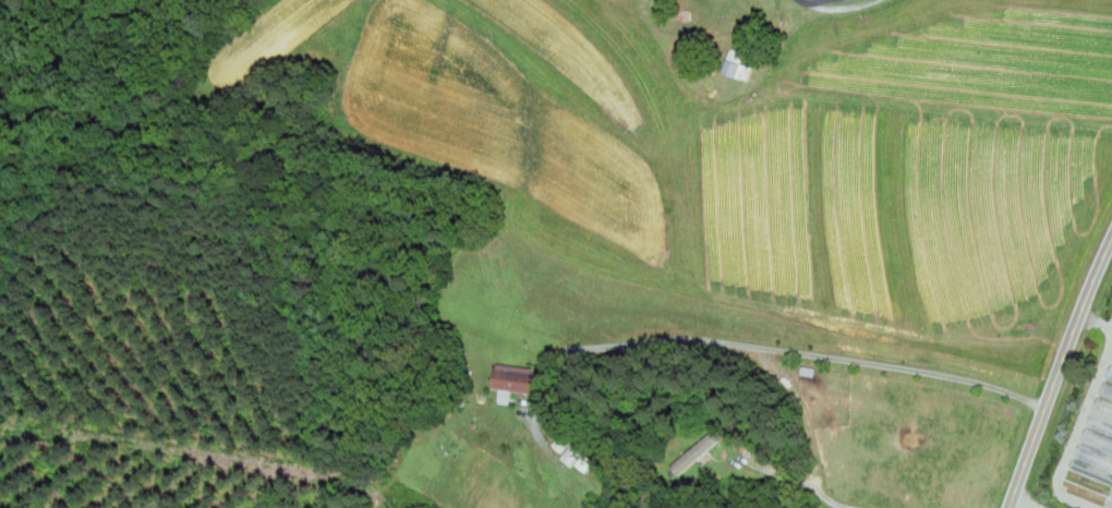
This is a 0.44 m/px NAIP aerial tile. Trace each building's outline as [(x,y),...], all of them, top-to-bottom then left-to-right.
[(723,73),(747,82),(753,68),(742,64),(745,54),(732,49),(723,73)] [(534,366),(495,366),(495,391),(534,391),(534,366)] [(1102,381),(1074,466),(1111,480),(1111,384),(1102,381)] [(583,448),(569,443),(563,460),(588,469),(592,457),(581,453),(583,448)]
